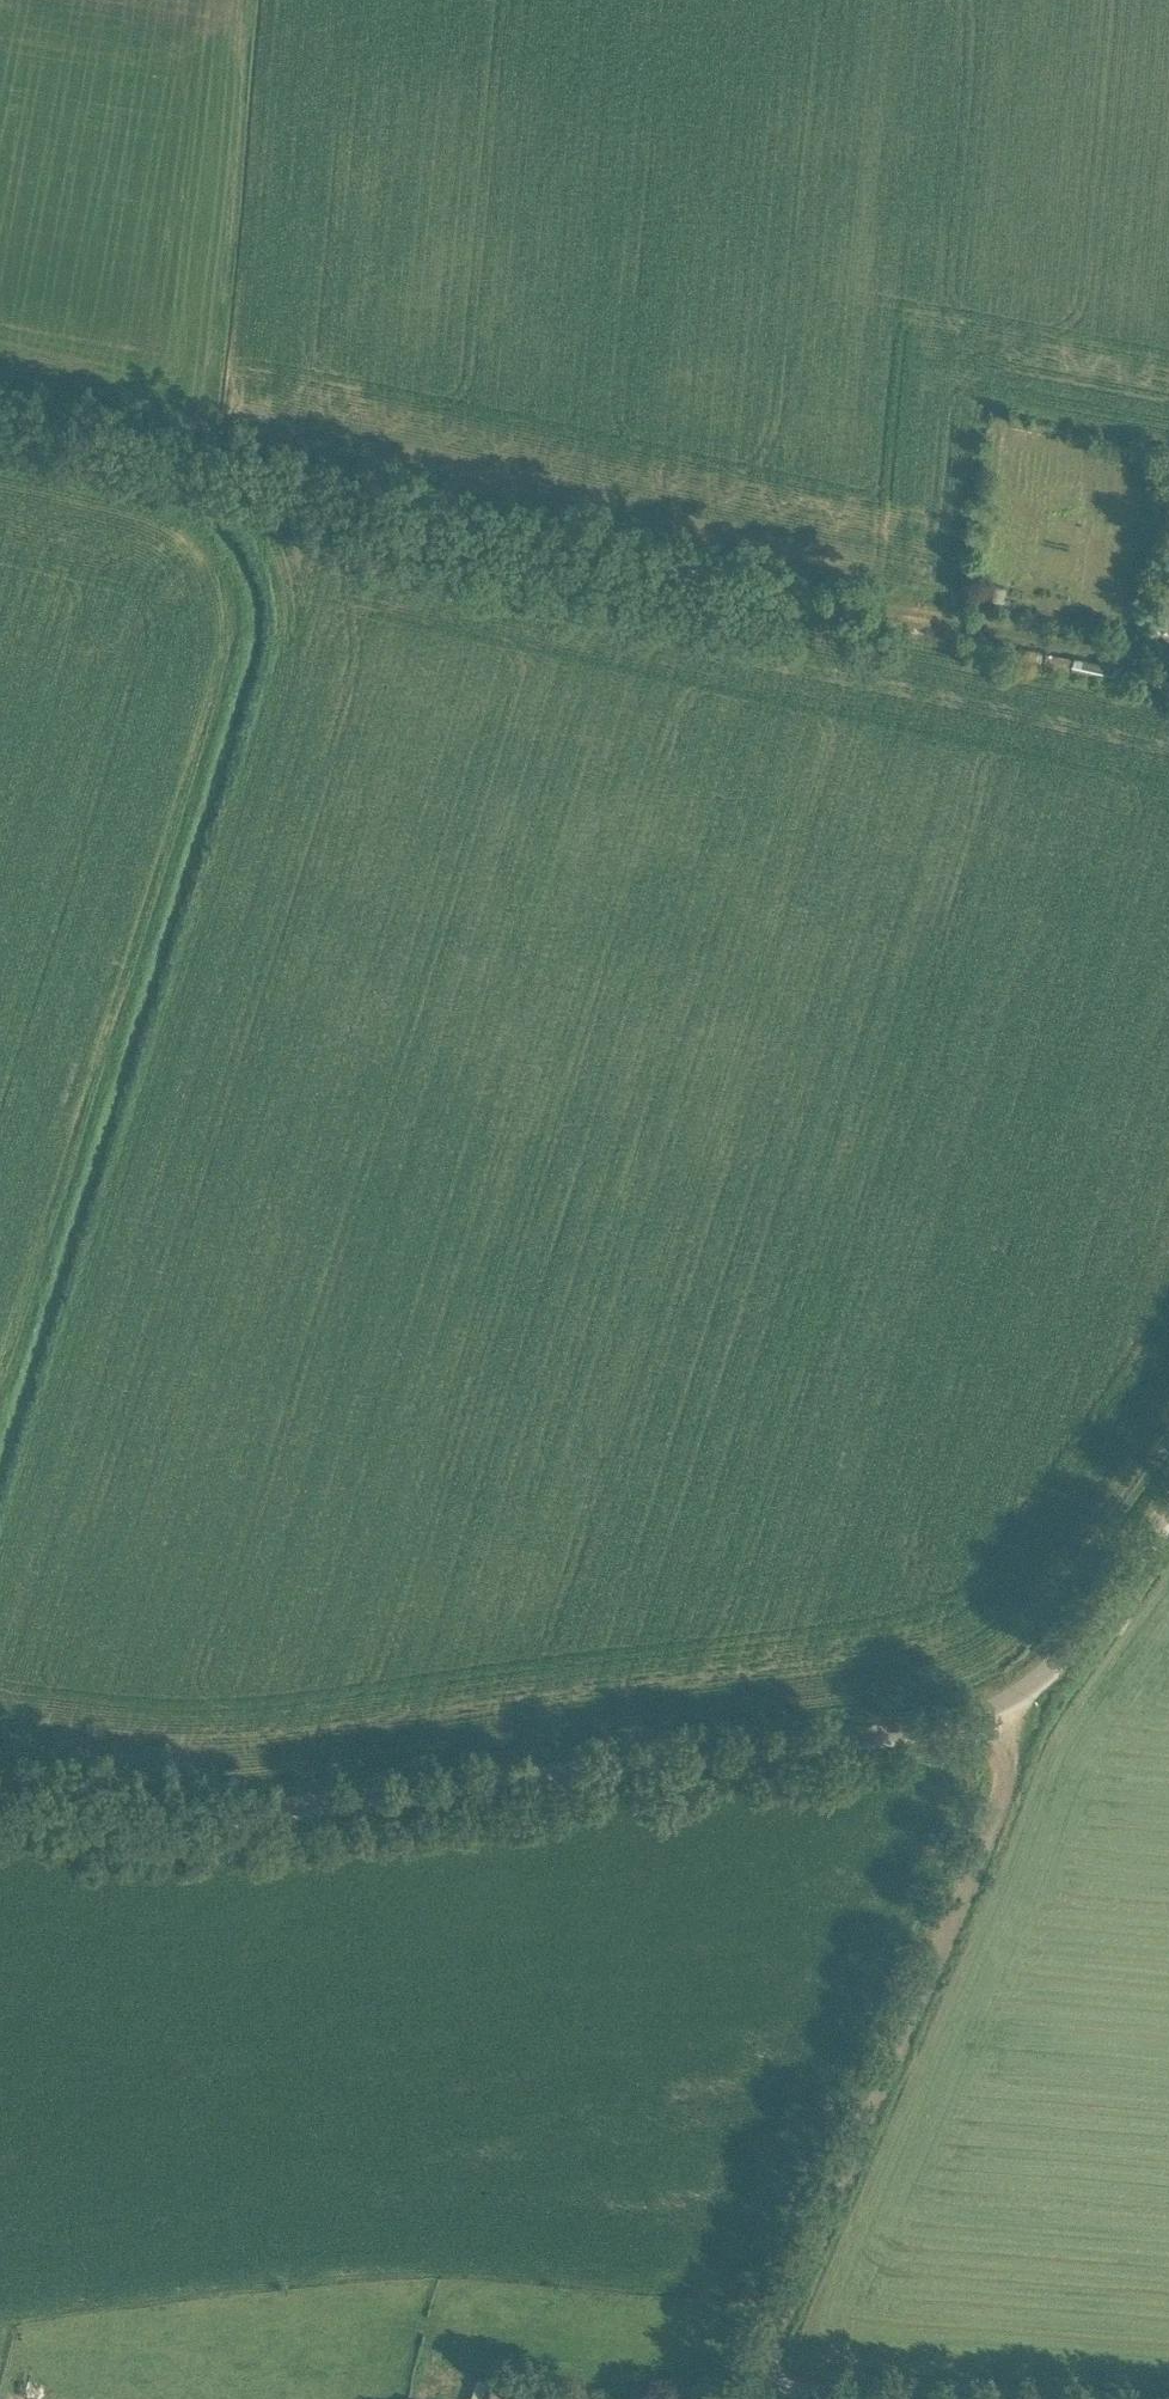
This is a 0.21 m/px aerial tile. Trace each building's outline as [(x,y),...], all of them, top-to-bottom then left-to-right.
[(549,2398),(495,2377),(486,2398),(548,2398),(549,2398)]
